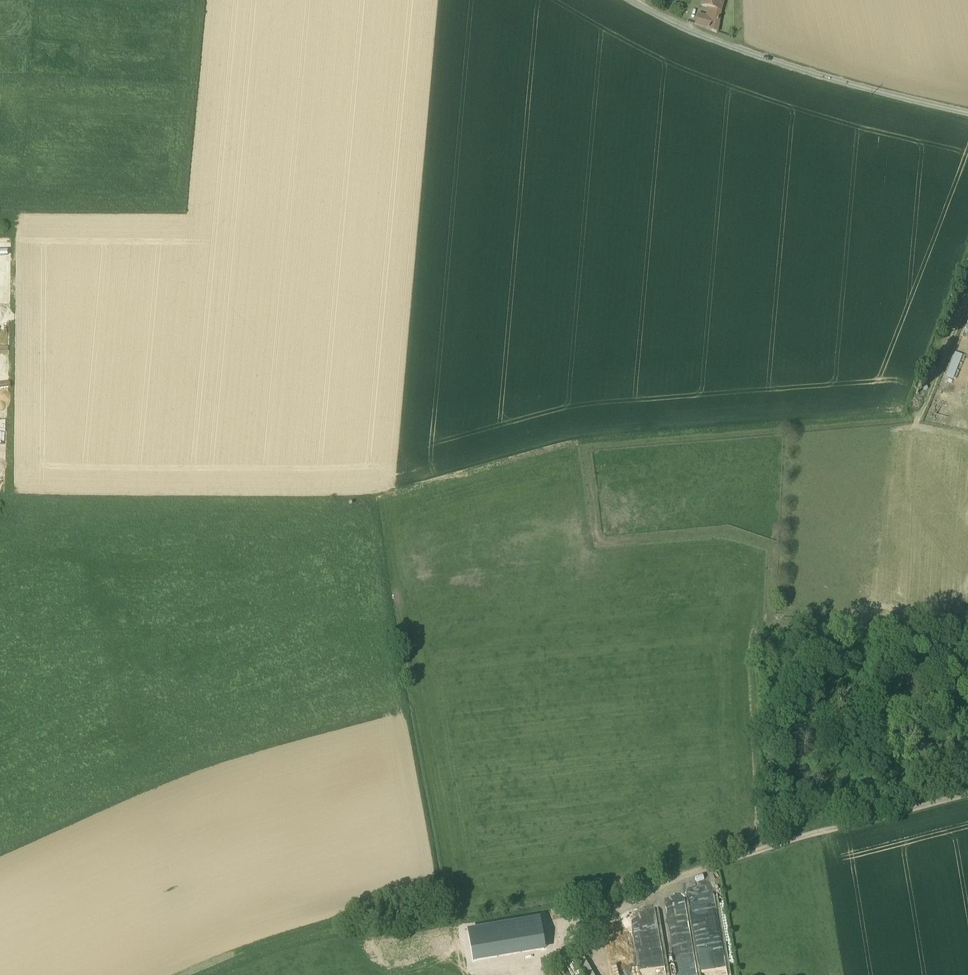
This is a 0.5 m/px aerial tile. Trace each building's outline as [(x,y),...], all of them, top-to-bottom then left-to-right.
[(713,9),(721,11),(723,0),(703,0),(701,6),(708,8),(713,9)] [(719,21),(721,11),(713,9),(712,14),(707,13),(706,17),(719,21)] [(696,25),(717,33),(718,27),(719,21),(706,17),(699,15),(696,25)] [(956,352),(946,375),(954,378),(964,355),(956,352)] [(710,971),(717,972),(726,962),(710,879),(691,883),(688,901),(660,906),(665,932),(675,941),(670,940),(674,948),(678,944),(671,931),(685,943),(686,946),(693,944),(689,927),(682,929),(685,905),(698,931),(703,928),(715,930),(717,935),(701,938),(695,927),(700,951),(705,950),(704,955),(717,966),(702,969),(702,972),(708,968),(710,971)] [(656,908),(631,912),(641,974),(667,974),(656,908)] [(540,920),(469,932),(474,961),(545,950),(540,920)] [(578,964),(584,974),(593,974),(584,961),(578,964)]
